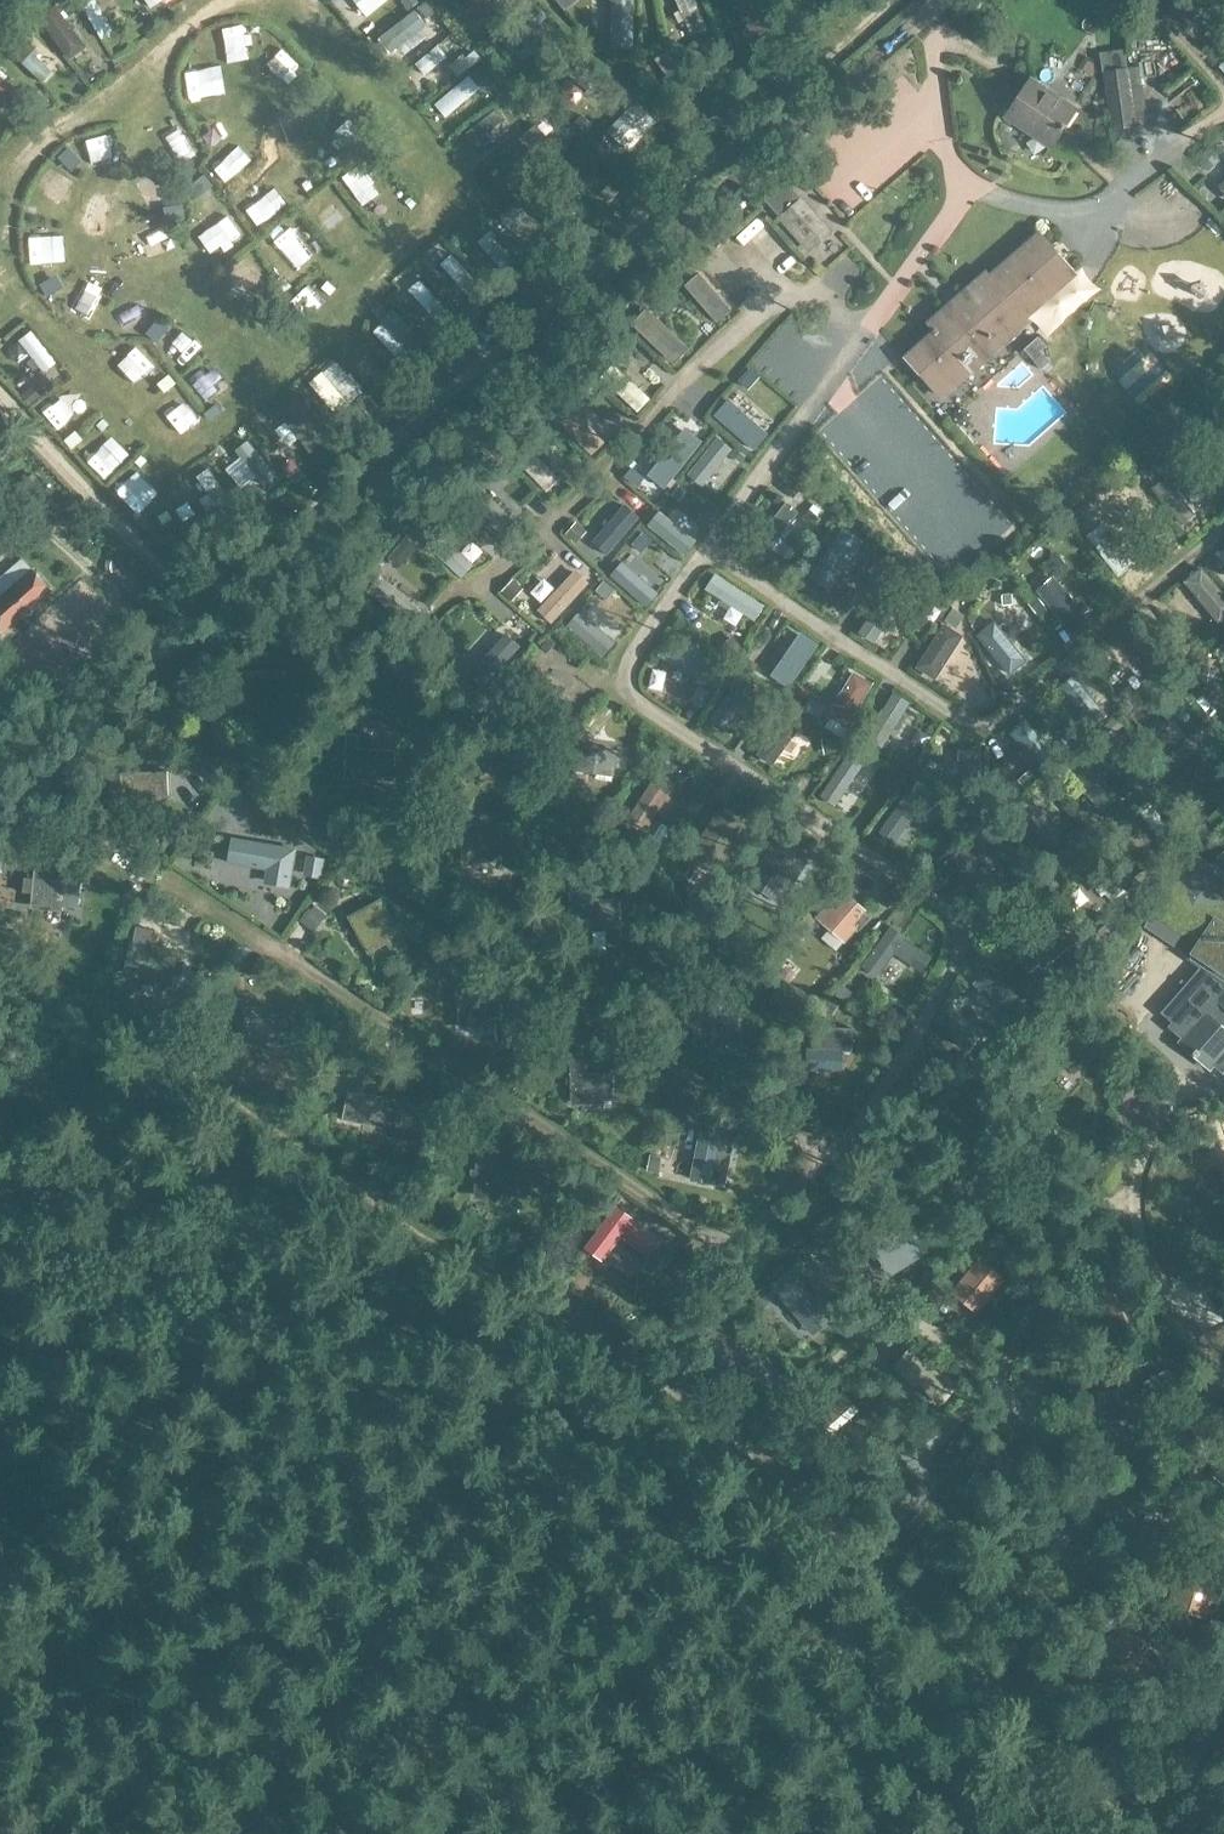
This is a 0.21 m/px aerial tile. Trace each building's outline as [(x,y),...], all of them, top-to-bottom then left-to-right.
[(96,0),(82,0),(80,1),(102,39),(114,31),(96,0)] [(140,13),(154,4),(152,0),(131,0),(140,13)] [(378,11),(366,21),(375,32),(413,0),(390,0),(386,4),(378,11)] [(565,10),(573,3),(570,0),(557,0),(565,10)] [(755,0),(732,0),(729,3),(760,45),(778,31),(755,0)] [(35,14),(71,60),(88,47),(52,1),(35,14)] [(435,12),(426,1),(418,7),(427,18),(435,12)] [(549,18),(536,4),(500,39),(514,52),(549,18)] [(390,50),(418,28),(409,17),(381,38),(390,50)] [(722,48),(715,37),(703,44),(710,56),(722,48)] [(26,43),(15,55),(48,86),(59,75),(26,43)] [(426,75),(448,57),(439,45),(417,64),(426,75)] [(475,50),(465,58),(472,65),(482,58),(475,50)] [(690,80),(667,50),(655,60),(667,76),(663,79),(670,87),(673,85),(677,91),(690,80)] [(765,72),(759,62),(747,68),(753,79),(765,72)] [(615,91),(578,65),(570,76),(588,89),(585,94),(594,101),(597,98),(606,104),(615,91)] [(481,66),(471,74),(478,84),(490,75),(481,66)] [(1142,66),(1105,70),(1113,130),(1150,125),(1142,66)] [(9,106),(20,91),(0,75),(0,100),(9,106)] [(466,99),(474,93),(480,88),(469,75),(435,104),(446,117),(466,99)] [(1032,79),(1007,116),(1053,147),(1077,104),(1032,79)] [(606,131),(619,143),(648,113),(636,101),(606,131)] [(358,138),(331,103),(317,113),(344,149),(358,138)] [(487,135),(493,142),(509,130),(502,122),(506,119),(497,107),(466,133),(476,144),(487,135)] [(580,115),(574,123),(585,133),(592,125),(580,115)] [(532,153),(540,145),(549,137),(537,124),(501,156),(513,169),(532,153)] [(558,135),(553,139),(559,149),(566,143),(558,135)] [(544,150),(540,145),(532,153),(536,157),(544,150)] [(69,147),(58,158),(71,170),(82,161),(69,147)] [(1206,149),(1196,159),(1208,171),(1218,161),(1206,149)] [(567,172),(552,225),(567,229),(583,176),(567,172)] [(391,211),(358,174),(344,186),(376,224),(391,211)] [(288,207),(262,175),(250,185),(267,205),(258,213),(267,225),(288,207)] [(203,176),(188,187),(198,198),(211,185),(203,176)] [(787,181),(765,200),(779,217),(782,215),(813,250),(835,231),(804,197),(802,199),(787,181)] [(620,194),(610,184),(605,189),(614,200),(620,194)] [(537,254),(553,237),(516,201),(500,217),(537,254)] [(182,206),(164,209),(166,222),(185,219),(182,206)] [(232,226),(223,214),(191,239),(200,251),(232,226)] [(348,258),(338,245),(350,236),(334,215),(311,233),(337,267),(348,258)] [(1223,227),(1214,217),(1206,225),(1216,235),(1223,227)] [(934,329),(905,356),(944,400),(1034,321),(1031,318),(1080,274),(1041,230),(991,274),(987,269),(927,323),(934,329)] [(501,268),(512,258),(489,232),(478,241),(501,268)] [(295,234),(273,244),(285,271),(307,261),(295,234)] [(1216,258),(1223,265),(1223,248),(1216,258)] [(217,293),(227,303),(261,272),(252,261),(217,293)] [(519,268),(512,274),(519,282),(526,276),(519,268)] [(56,277),(40,286),(47,296),(62,287),(56,277)] [(314,283),(287,308),(307,329),(334,304),(314,283)] [(418,294),(405,301),(430,343),(443,335),(418,294)] [(482,295),(467,306),(473,313),(475,315),(489,305),(482,295)] [(157,320),(146,333),(157,342),(168,329),(157,320)] [(2,323),(0,326),(0,353),(14,331),(2,323)] [(1037,338),(1023,350),(1033,361),(1040,370),(1049,362),(1040,352),(1046,348),(1043,345),(1037,338)] [(337,363),(326,372),(352,402),(363,393),(337,363)] [(752,369),(740,382),(749,390),(761,377),(752,369)] [(169,375),(158,384),(165,392),(176,383),(169,375)] [(31,387),(22,394),(30,405),(41,397),(31,387)] [(769,388),(749,410),(761,420),(780,398),(769,388)] [(368,396),(359,404),(369,415),(377,408),(368,396)] [(284,408),(277,413),(310,455),(328,440),(317,428),(295,399),(283,408),(284,408)] [(718,432),(737,412),(727,403),(708,424),(718,432)] [(215,405),(203,414),(210,422),(222,413),(215,405)] [(567,431),(584,415),(576,406),(559,422),(567,431)] [(76,431),(64,441),(71,449),(83,439),(76,431)] [(1216,444),(1223,455),(1223,438),(1216,444)] [(245,440),(233,449),(262,485),(274,476),(245,440)] [(291,460),(281,468),(289,479),(300,471),(291,460)] [(1160,474),(1148,461),(1140,468),(1152,482),(1160,474)] [(633,468),(626,478),(639,488),(646,479),(633,468)] [(713,473),(694,496),(703,503),(722,481),(713,473)] [(1181,526),(1194,515),(1164,479),(1151,490),(1181,526)] [(200,481),(188,489),(198,505),(191,509),(201,524),(220,512),(200,481)] [(680,485),(672,495),(679,500),(687,490),(680,485)] [(260,488),(247,497),(256,508),(267,499),(260,488)] [(116,501),(99,520),(117,538),(135,519),(116,501)] [(788,502),(758,541),(771,551),(801,512),(788,502)] [(821,512),(813,505),(802,519),(810,526),(821,512)] [(167,511),(158,516),(163,525),(172,519),(167,511)] [(216,521),(207,528),(213,535),(222,528),(216,521)] [(577,523),(567,535),(577,543),(587,531),(577,523)] [(1104,528),(1091,536),(1118,577),(1132,567),(1104,528)] [(844,532),(811,577),(826,588),(859,542),(844,532)] [(644,534),(633,545),(642,553),(652,542),(644,534)] [(1219,623),(1223,619),(1223,593),(1201,566),(1184,581),(1219,623)] [(0,601),(0,623),(7,631),(51,591),(34,572),(0,601)] [(721,578),(713,591),(756,620),(766,605),(721,578)] [(514,580),(502,593),(512,602),(524,590),(514,580)] [(605,582),(597,592),(606,598),(613,590),(605,582)] [(858,589),(849,602),(859,609),(868,596),(858,589)] [(893,591),(868,630),(883,639),(908,601),(893,591)] [(1012,594),(1001,595),(1002,607),(1013,606),(1012,594)] [(1045,608),(1034,595),(1026,603),(1037,615),(1045,608)] [(965,615),(952,608),(944,623),(957,630),(965,615)] [(1028,660),(1007,635),(1011,631),(1004,622),(999,626),(995,620),(976,635),(1010,675),(1028,660)] [(576,667),(602,642),(582,621),(556,645),(576,667)] [(935,681),(956,645),(962,636),(943,625),(915,669),(935,681)] [(807,631),(778,673),(793,682),(821,641),(807,631)] [(735,638),(721,647),(728,657),(741,649),(735,638)] [(689,650),(663,696),(677,703),(704,659),(689,650)] [(1198,650),(1184,660),(1193,673),(1207,662),(1198,650)] [(846,727),(873,683),(854,671),(827,715),(846,727)] [(1060,686),(1092,727),(1108,714),(1076,674),(1060,686)] [(733,682),(711,719),(723,726),(745,690),(733,682)] [(1135,694),(1126,682),(1113,692),(1122,704),(1135,694)] [(810,688),(797,685),(795,697),(807,700),(810,688)] [(700,688),(692,701),(703,708),(711,694),(700,688)] [(772,766),(802,724),(787,713),(757,754),(760,757),(772,766)] [(1026,723),(1014,733),(1045,765),(1055,755),(1026,723)] [(347,758),(346,779),(395,782),(398,750),(359,748),(360,733),(348,733),(347,747),(347,758)] [(835,738),(820,740),(823,755),(838,753),(835,738)] [(561,741),(558,760),(576,763),(575,769),(563,768),(561,780),(577,782),(578,771),(615,777),(619,751),(561,741)] [(978,800),(980,750),(958,749),(956,799),(978,800)] [(905,752),(898,762),(910,769),(916,758),(905,752)] [(843,808),(874,765),(859,754),(828,798),(843,808)] [(1063,771),(1097,809),(1113,795),(1079,757),(1063,771)] [(170,770),(123,771),(123,798),(171,797),(170,770)] [(635,810),(652,822),(678,783),(660,771),(635,810)] [(1024,789),(1036,779),(1028,771),(1017,781),(1024,789)] [(888,772),(880,784),(894,792),(901,780),(888,772)] [(633,808),(620,798),(609,814),(622,823),(633,808)] [(909,832),(919,818),(914,814),(916,811),(901,800),(890,815),(886,812),(870,835),(888,849),(904,828),(909,832)] [(1036,853),(1049,843),(1018,806),(1006,816),(1036,853)] [(731,815),(721,808),(692,850),(718,869),(748,827),(731,815)] [(652,822),(635,810),(626,825),(643,837),(652,822)] [(1131,836),(1118,822),(1109,830),(1122,844),(1131,836)] [(459,826),(462,847),(465,866),(496,861),(495,857),(507,855),(502,829),(475,833),(473,823),(459,826)] [(1206,825),(1191,828),(1193,838),(1208,834),(1206,825)] [(986,832),(941,866),(957,887),(1002,853),(986,832)] [(227,863),(266,870),(264,883),(290,888),(297,848),(232,837),(227,863)] [(808,862),(771,840),(745,884),(782,906),(808,862)] [(1221,910),(1220,910),(1223,904),(1223,851),(1209,864),(1195,854),(1176,881),(1158,908),(1201,937),(1195,947),(1209,957),(1203,966),(1214,973),(1168,1025),(1220,1070),(1223,1065),(1223,913),(1221,911),(1221,910)] [(308,856),(304,875),(321,878),(324,859),(308,856)] [(1126,890),(1099,856),(1084,867),(1111,901),(1126,890)] [(1143,866),(1130,871),(1138,883),(1149,877),(1143,866)] [(66,883),(36,880),(33,880),(29,912),(62,915),(63,909),(78,910),(82,874),(67,873),(66,883)] [(594,883),(571,883),(572,910),(579,910),(580,929),(623,929),(622,898),(595,898),(594,883)] [(1132,903),(1124,893),(1113,902),(1121,912),(1132,903)] [(829,902),(816,918),(846,944),(859,930),(855,925),(869,910),(851,894),(839,909),(829,902)] [(314,912),(305,924),(315,931),(324,919),(314,912)] [(817,922),(808,914),(795,928),(805,936),(817,922)] [(892,926),(864,966),(880,978),(897,954),(922,972),(933,957),(907,939),(908,937),(892,926)] [(179,952),(150,945),(153,931),(137,927),(133,942),(131,941),(123,975),(172,986),(179,952)] [(435,967),(449,967),(449,956),(435,956),(435,967)] [(1000,963),(975,984),(1004,1018),(1029,997),(1000,963)] [(843,984),(836,995),(845,1003),(853,992),(843,984)] [(1176,987),(1161,1010),(1172,1017),(1187,995),(1176,987)] [(477,992),(460,991),(460,1031),(491,1030),(491,1025),(503,1025),(502,998),(477,999),(477,992)] [(822,1006),(831,1015),(840,1004),(830,996),(822,1006)] [(712,997),(688,998),(690,1025),(697,1025),(698,1047),(730,1046),(730,1040),(741,1040),(740,1014),(713,1013),(712,997)] [(247,1006),(247,1049),(290,1050),(290,1020),(263,1018),(263,1007),(247,1006)] [(808,1073),(842,1074),(843,1053),(852,1054),(852,1029),(820,1028),(820,1050),(808,1050),(808,1073)] [(974,1063),(963,1052),(954,1061),(965,1072),(974,1063)] [(605,1099),(617,1098),(615,1073),(584,1074),(583,1058),(572,1058),(573,1105),(605,1105),(605,1099)] [(406,1102),(363,1092),(365,1084),(351,1080),(342,1118),(383,1128),(384,1123),(400,1126),(406,1102)] [(678,1085),(665,1088),(668,1103),(681,1102),(678,1085)] [(701,1131),(691,1178),(725,1185),(735,1137),(701,1131)] [(651,1155),(648,1171),(659,1173),(662,1157),(651,1155)] [(618,1206),(586,1250),(602,1262),(614,1246),(621,1237),(648,1258),(662,1240),(618,1206)] [(907,1217),(866,1244),(873,1255),(890,1244),(893,1247),(906,1268),(929,1254),(907,1217)] [(980,1257),(951,1292),(977,1314),(1006,1279),(980,1257)] [(1109,1279),(1106,1271),(1086,1280),(1114,1337),(1144,1322),(1120,1273),(1109,1279)] [(789,1327),(758,1351),(777,1376),(809,1352),(789,1327)] [(1109,1365),(1104,1353),(1091,1358),(1096,1370),(1109,1365)] [(916,1357),(902,1375),(933,1400),(948,1382),(916,1357)] [(870,1362),(863,1370),(875,1380),(882,1372),(870,1362)] [(842,1391),(799,1430),(816,1449),(859,1410),(842,1391)] [(868,1415),(858,1424),(867,1436),(878,1428),(868,1415)] [(1213,1476),(1223,1484),(1223,1461),(1213,1476)] [(999,1495),(991,1507),(1002,1514),(1009,1503),(999,1495)] [(1223,1570),(1180,1558),(1166,1609),(1209,1621),(1223,1570)] [(1189,1679),(1174,1666),(1163,1679),(1178,1691),(1189,1679)]
